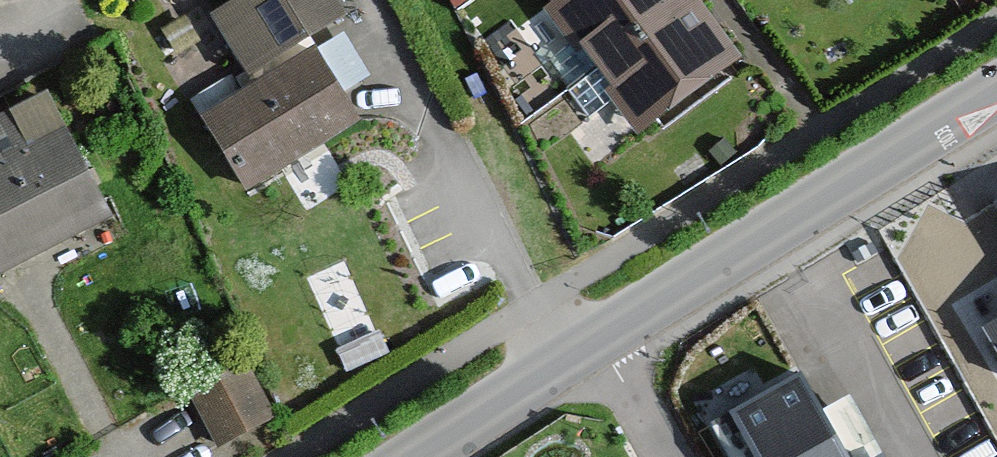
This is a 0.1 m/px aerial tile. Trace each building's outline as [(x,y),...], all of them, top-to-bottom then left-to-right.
[(337,0),(226,0),(231,9),(208,23),(250,90),(353,25),(337,0)] [(694,0),(569,0),(545,17),(590,83),(700,9),(694,0)] [(746,75),(700,9),(590,83),(636,150),(746,75)] [(318,59),(196,129),(238,201),(360,132),(318,59)] [(0,125),(0,281),(114,222),(51,99),(0,125)] [(703,408),(732,456),(849,456),(793,355),(703,408)] [(252,358),(197,391),(225,439),(281,406),(252,358)]
